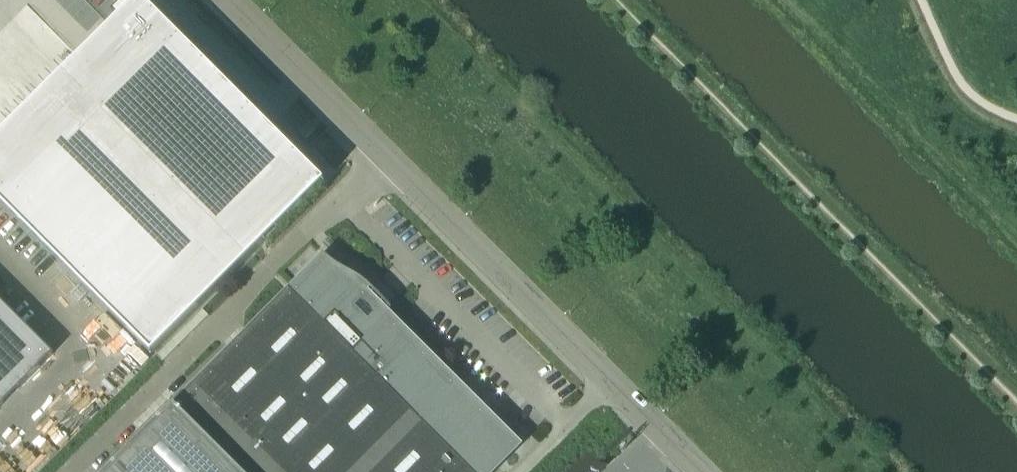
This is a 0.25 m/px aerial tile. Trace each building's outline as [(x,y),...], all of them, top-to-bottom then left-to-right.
[(0,138),(0,204),(151,355),(324,183),(163,22),(156,15),(141,0),(127,0),(112,15),(118,20),(0,138)] [(308,122),(298,132),(305,139),(315,129),(308,122)] [(497,464),(498,465),(517,446),(454,383),(452,385),(378,311),(375,307),(378,304),(372,298),(369,302),(363,296),(370,289),(372,292),(373,290),(363,282),(352,275),(344,270),(333,263),(323,254),(322,255),(326,259),(316,269),(315,267),(295,286),(297,288),(293,292),(289,288),(289,289),(287,291),(105,471),(489,471),(497,464)] [(53,354),(0,301),(0,407),(53,354)]
